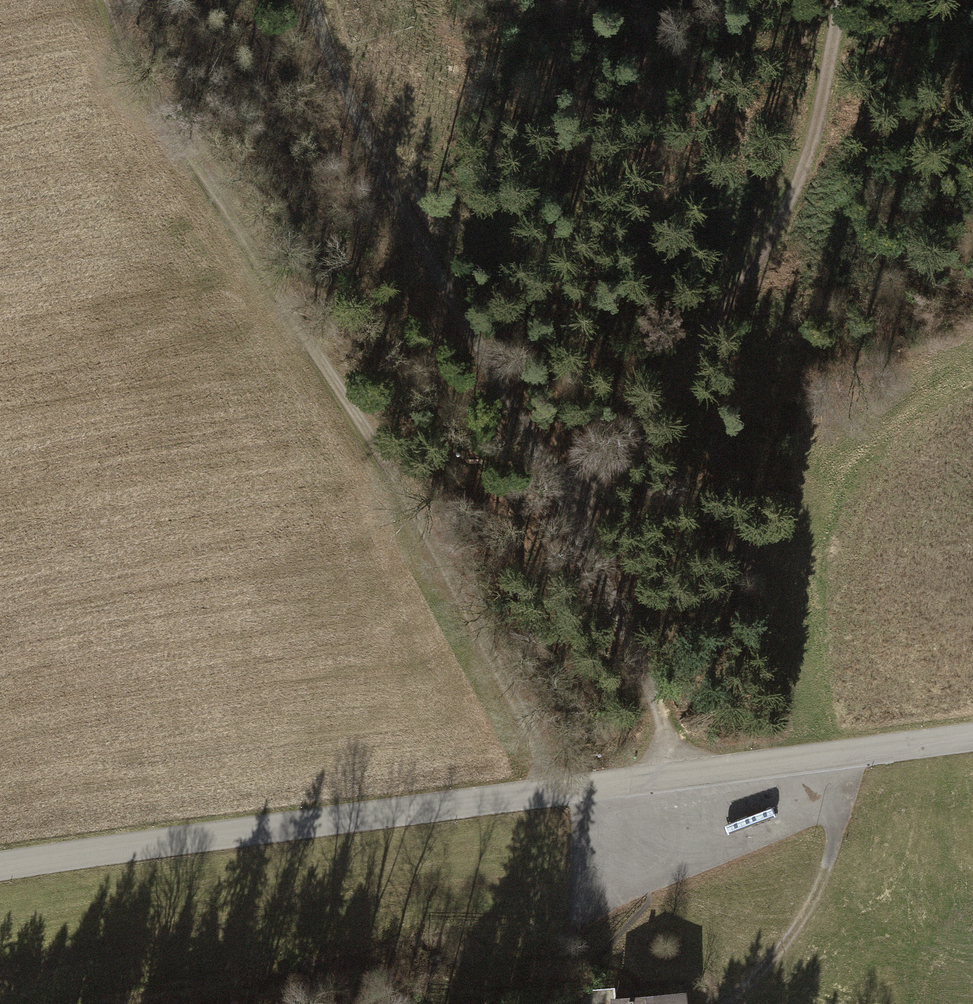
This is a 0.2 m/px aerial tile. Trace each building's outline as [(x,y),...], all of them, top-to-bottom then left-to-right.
[(615,998),(616,1003),(684,1003),(682,991),(629,997),(615,998)]
